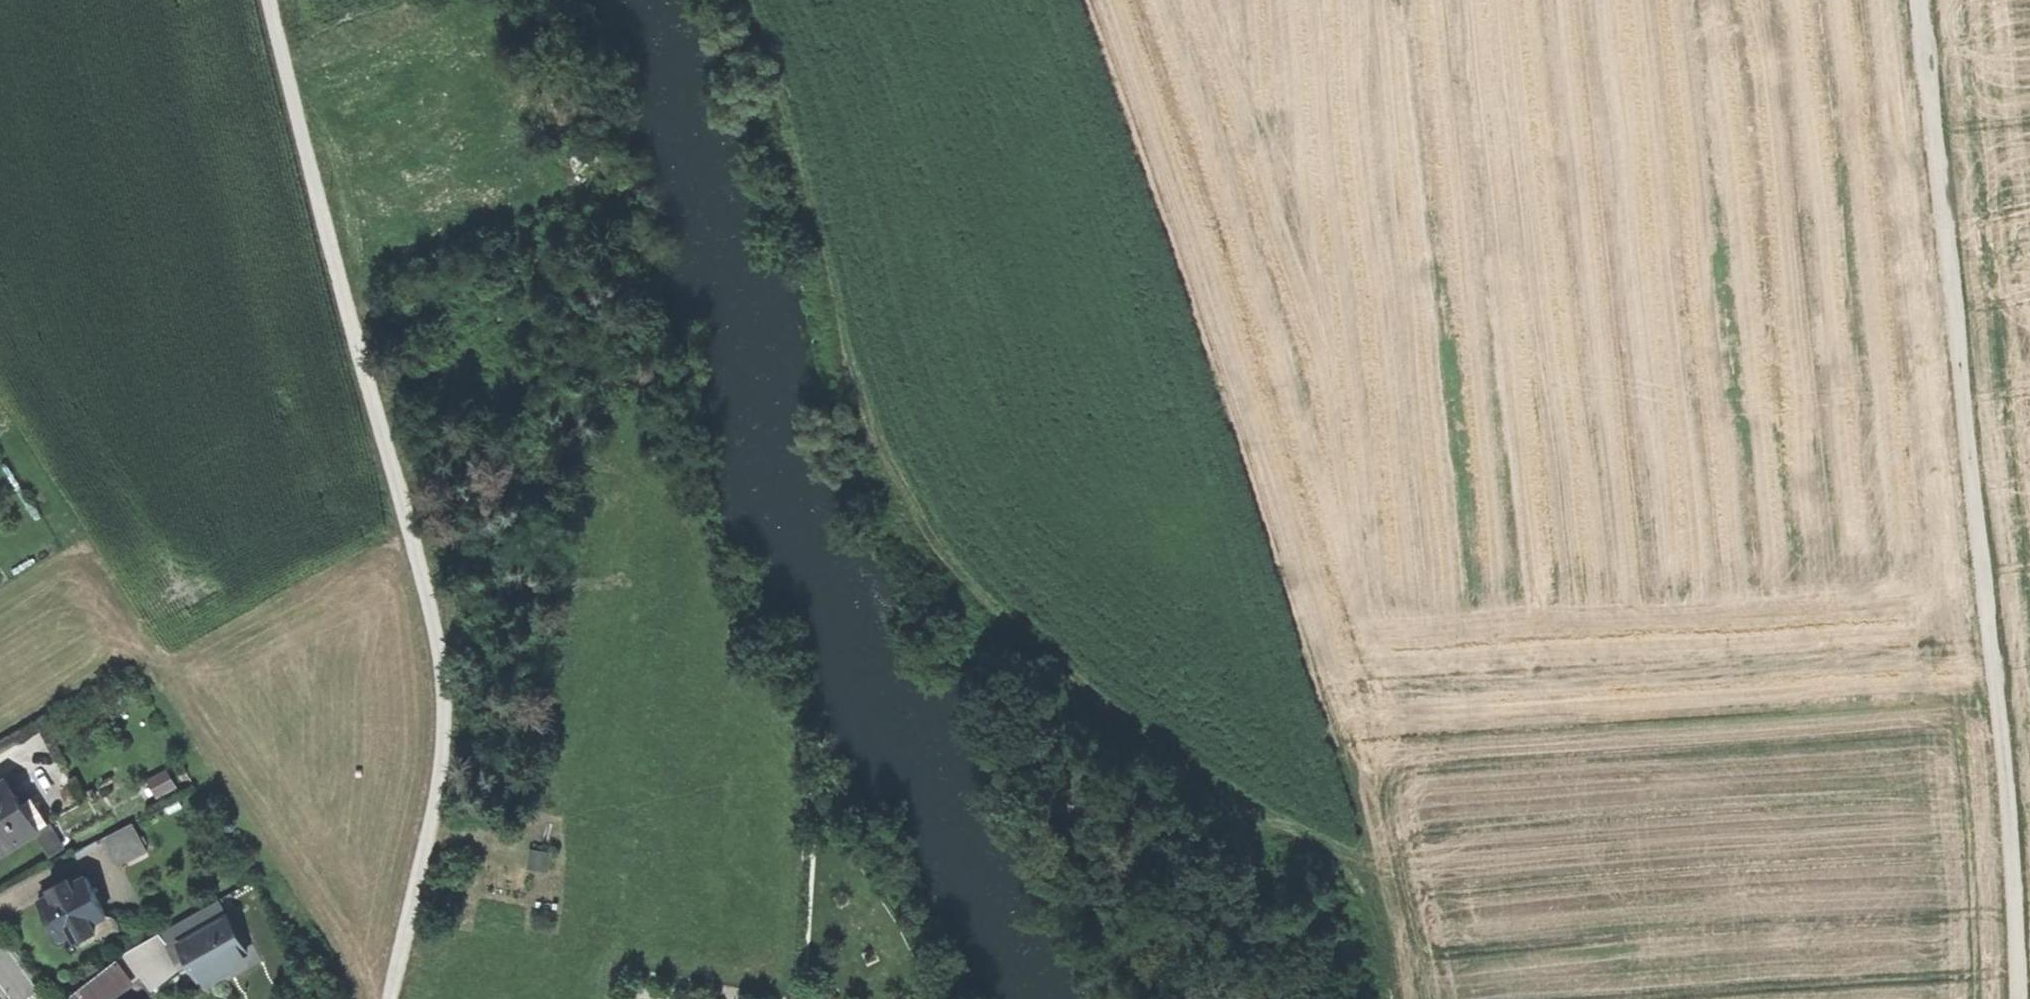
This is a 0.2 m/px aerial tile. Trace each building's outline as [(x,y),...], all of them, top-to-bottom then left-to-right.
[(156,777),(164,793),(178,786),(170,770),(156,777)] [(36,831),(38,830),(24,809),(7,781),(0,786),(0,854),(36,831)] [(35,802),(24,809),(38,830),(49,823),(35,802)] [(105,834),(118,862),(149,849),(136,820),(105,834)] [(52,821),(49,823),(38,830),(36,831),(52,856),(68,846),(52,821)] [(52,919),(62,938),(75,931),(80,940),(97,930),(93,922),(108,914),(88,876),(73,884),(55,893),(41,900),(52,919)] [(51,886),(55,893),(73,884),(69,877),(51,886)] [(219,901),(160,934),(183,964),(192,961),(202,978),(206,976),(218,975),(228,972),(238,964),(246,954),(249,952),(219,901)] [(160,934),(128,952),(142,970),(143,970),(157,987),(183,964),(160,934)] [(128,952),(119,959),(133,978),(142,970),(128,952)] [(78,998),(106,998),(133,978),(119,959),(74,994),(78,998)]
